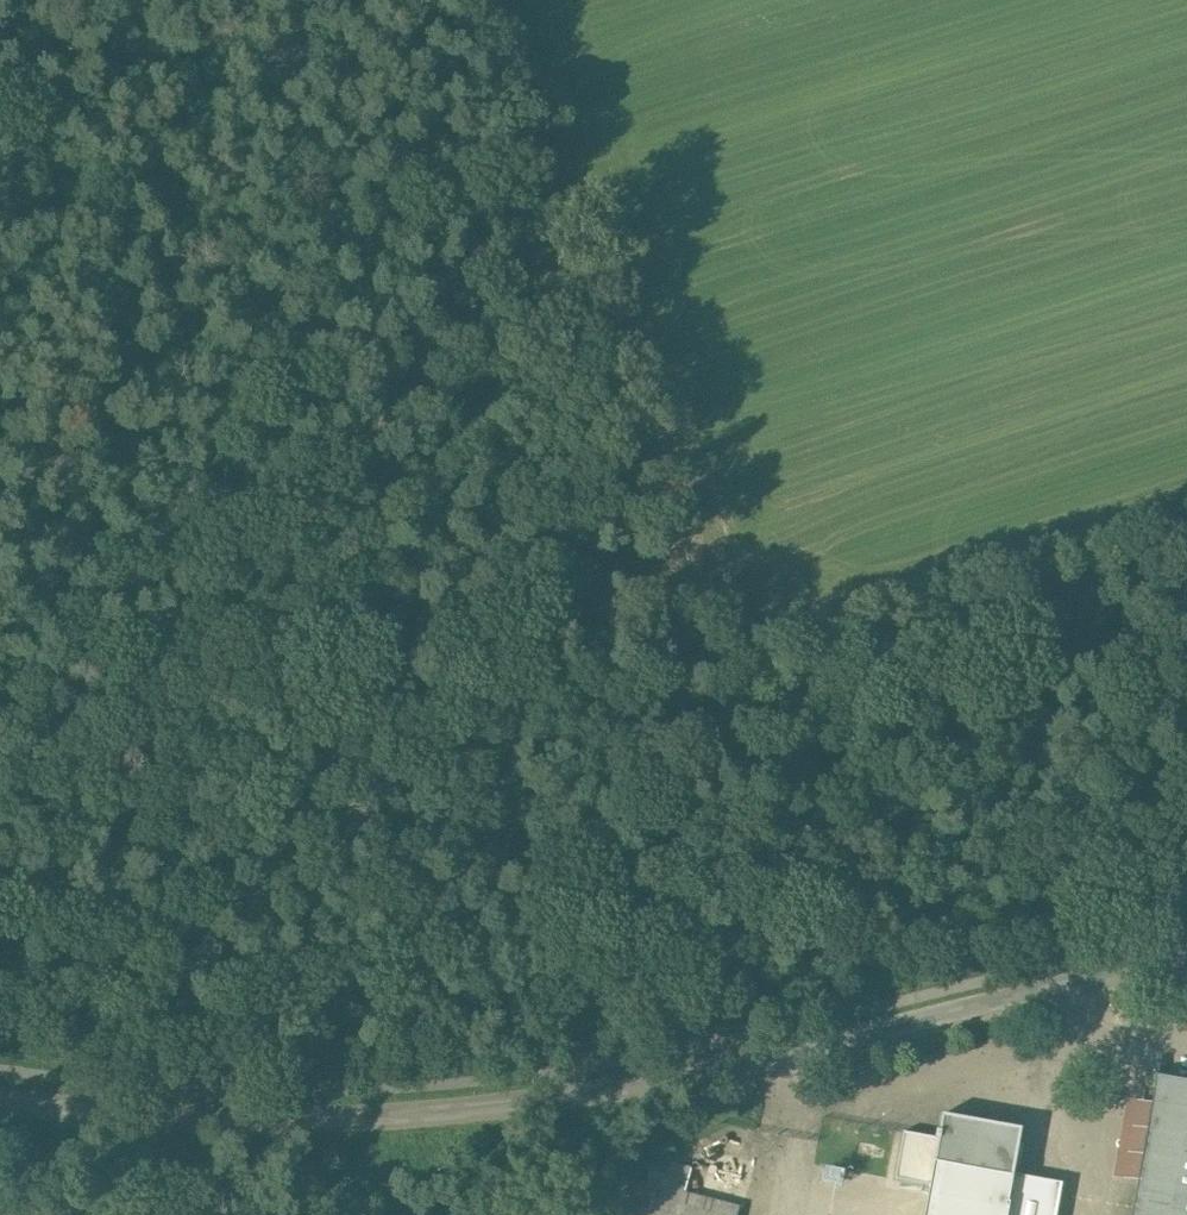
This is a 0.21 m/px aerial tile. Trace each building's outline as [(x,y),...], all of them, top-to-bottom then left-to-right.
[(1156,1076),(1150,1112),(1136,1192),(1132,1214),(1186,1214),(1186,1082),(1156,1076)] [(903,1131),(895,1179),(930,1185),(929,1189),(926,1204),(924,1214),(1057,1214),(1062,1182),(1023,1175),(1014,1174),(1017,1161),(1022,1128),(942,1114),(938,1137),(903,1131)] [(560,1214),(738,1214),(740,1206),(622,1176),(573,1164),(560,1214)]
